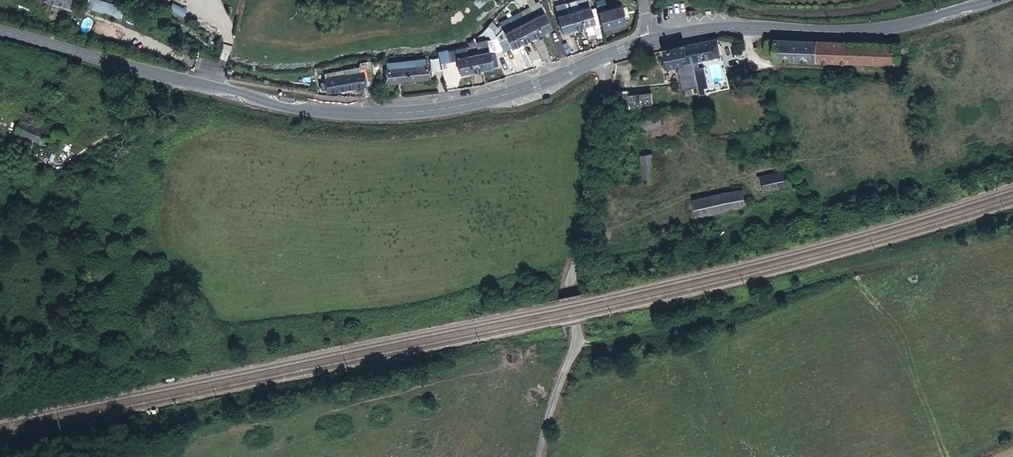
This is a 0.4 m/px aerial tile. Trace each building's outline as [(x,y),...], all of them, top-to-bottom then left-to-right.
[(126,11),(97,0),(88,0),(85,7),(122,21),(126,11)] [(545,12),(552,9),(549,0),(541,3),(545,12)] [(591,21),(586,0),(579,0),(575,1),(582,29),(589,27),(588,22),(591,21)] [(600,19),(597,5),(593,3),(592,0),(586,0),(591,21),(600,19)] [(576,31),(582,29),(575,1),(567,3),(569,12),(566,12),(567,20),(570,19),(572,26),(575,29),(576,31)] [(535,16),(545,12),(541,3),(531,7),(535,16)] [(614,21),(634,16),(631,3),(611,7),(614,21)] [(521,12),(525,21),(535,16),(531,7),(521,12)] [(551,27),(558,24),(552,9),(545,12),(551,27)] [(516,24),(525,21),(521,12),(512,15),(516,24)] [(541,31),(551,27),(545,12),(535,16),(541,31)] [(531,35),(541,31),(535,16),(525,21),(531,35)] [(516,24),(507,29),(514,44),(522,40),(524,44),(533,40),(531,35),(525,21),(516,24)] [(504,45),(514,44),(507,29),(505,27),(498,31),(501,39),(485,41),(486,47),(497,45),(499,59),(506,59),(504,45)] [(693,62),(720,57),(716,39),(689,45),(693,62)] [(772,61),(848,64),(849,42),(762,39),(761,53),(772,53),(772,61)] [(848,64),(903,66),(903,44),(849,42),(848,64)] [(489,61),(499,59),(497,45),(486,47),(489,61)] [(667,67),(693,62),(689,45),(663,50),(667,67)] [(489,63),(489,61),(486,47),(474,49),(477,65),(489,63)] [(459,49),(451,50),(453,60),(465,58),(466,67),(477,65),(474,49),(474,48),(459,50),(459,49)] [(443,63),(450,63),(448,49),(441,50),(443,63)] [(391,83),(429,78),(428,66),(419,67),(418,62),(389,66),(390,74),(391,81),(391,83)] [(347,89),(372,84),(368,64),(362,65),(363,70),(347,72),(346,66),(341,67),(347,89)] [(330,92),(347,89),(341,67),(329,69),(330,75),(326,76),(330,92)] [(630,104),(658,101),(656,88),(639,90),(639,87),(628,88),(629,91),(630,104)] [(621,105),(630,104),(629,91),(619,92),(621,105)] [(38,114),(29,110),(23,124),(66,142),(72,127),(61,122),(61,124),(52,120),(54,116),(40,110),(38,114)] [(642,128),(666,123),(663,111),(640,117),(642,128)] [(107,161),(112,153),(105,148),(99,156),(107,161)] [(653,178),(663,176),(657,150),(647,153),(653,178)] [(770,190),(800,184),(796,167),(766,173),(770,190)] [(753,206),(757,205),(753,186),(705,196),(708,215),(725,212),(727,219),(736,217),(734,210),(745,207),(746,214),(755,213),(753,206)] [(522,405),(539,405),(539,395),(522,396),(522,405)]
